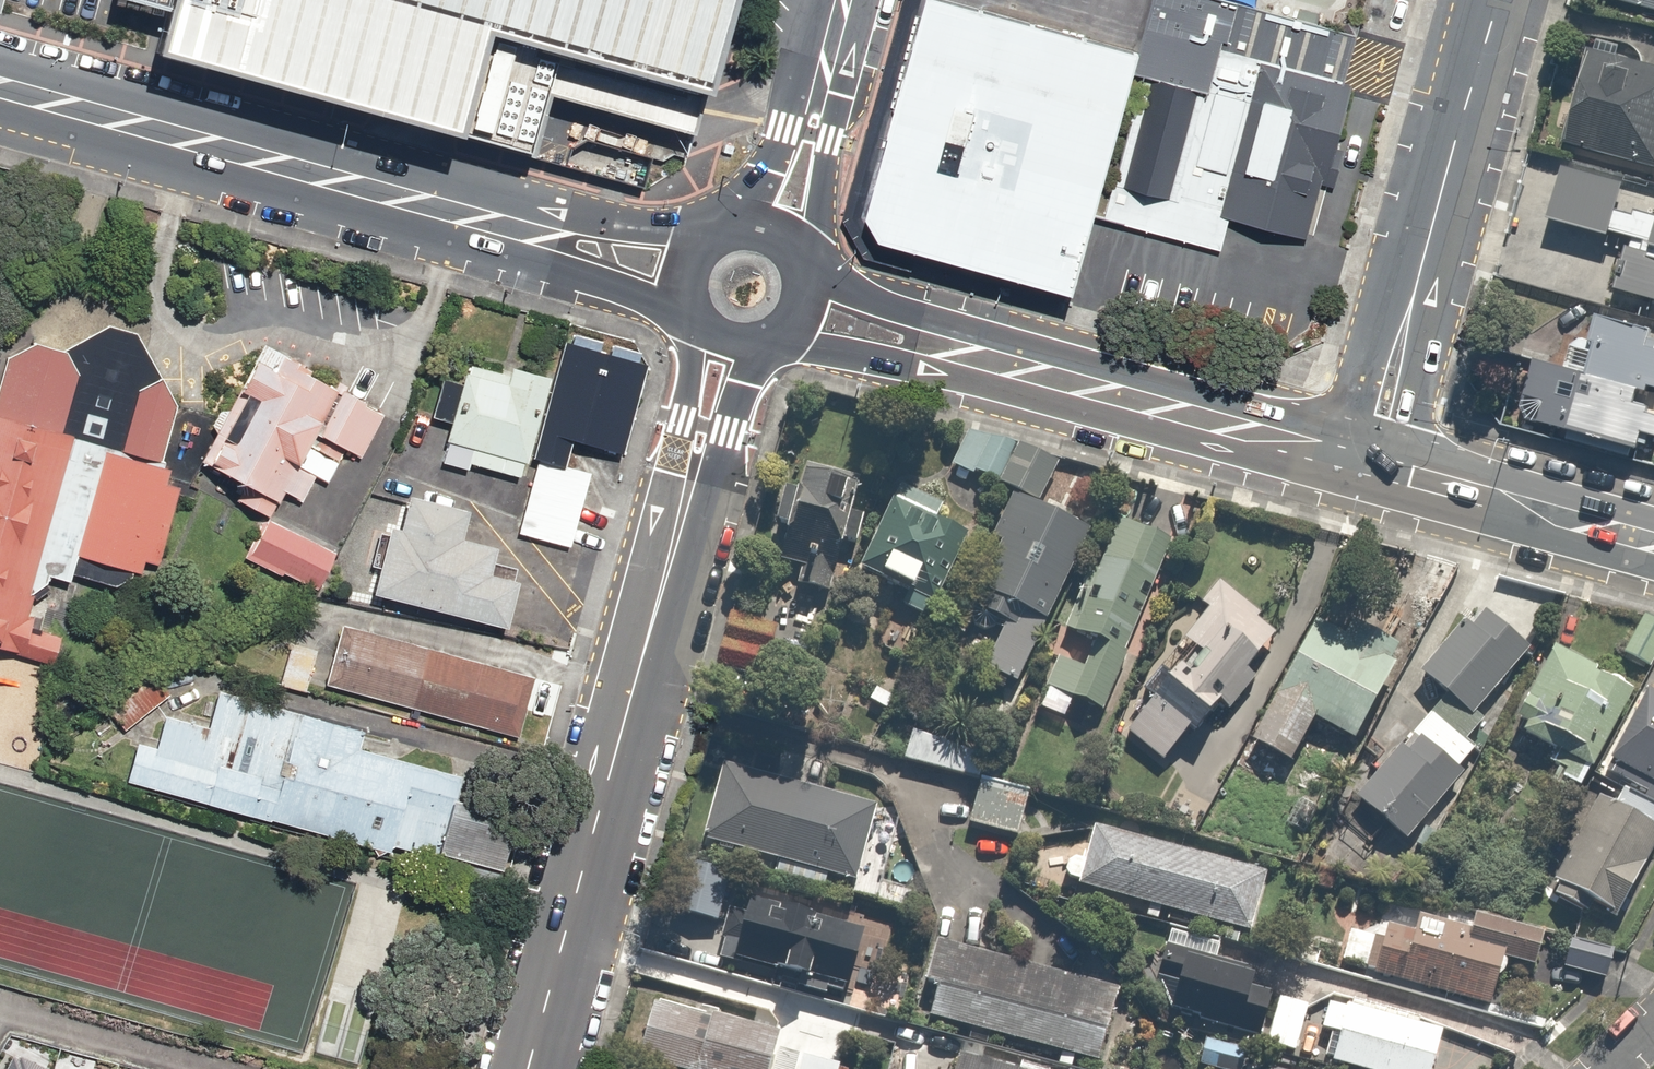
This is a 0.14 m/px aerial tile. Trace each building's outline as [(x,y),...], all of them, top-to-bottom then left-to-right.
[(164,7),(153,49),(384,113),(454,132),(531,154),(545,103),(549,91),(689,131),(691,131),(702,90),(727,0),(140,0),(164,7)] [(1138,50),(956,0),(923,0),(864,214),(877,237),(1073,292),(1138,50)] [(1603,4),(1653,16),(1653,0),(1604,0),(1603,4)] [(1565,147),(1653,171),(1653,55),(1652,55),(1649,66),(1618,57),(1621,46),(1594,38),(1565,147)] [(1206,93),(1144,76),(1106,217),(1219,247),(1227,219),(1314,242),(1356,84),(1218,47),(1206,93)] [(1633,244),(1620,295),(1642,301),(1637,318),(1653,322),(1653,218),(1648,217),(1653,195),(1565,171),(1551,223),(1633,244)] [(1597,314),(1587,345),(1603,350),(1593,381),(1536,362),(1518,418),(1636,456),(1633,464),(1653,471),(1653,353),(1649,352),(1653,337),(1653,332),(1597,314)] [(62,430),(0,415),(0,647),(52,662),(60,636),(32,628),(35,617),(28,615),(34,593),(46,585),(49,575),(68,582),(73,574),(115,586),(131,577),(132,570),(141,572),(144,560),(158,563),(180,487),(166,483),(170,468),(163,467),(164,461),(161,460),(177,404),(137,332),(122,328),(109,325),(63,349),(78,373),(62,430)] [(0,385),(0,415),(62,430),(78,373),(63,349),(34,342),(8,359),(0,385)] [(345,386),(262,342),(226,408),(219,410),(214,425),(217,433),(202,461),(242,483),(232,501),(271,521),(285,495),(306,506),(318,483),(329,488),(348,453),(318,437),(320,434),(343,391),(345,386)] [(644,361),(576,344),(552,436),(620,454),(644,361)] [(469,463),(517,476),(521,460),(528,462),(553,376),(511,364),(508,374),(467,362),(439,462),(467,470),(469,463)] [(389,416),(347,393),(324,435),(366,458),(389,416)] [(1002,481),(1020,444),(975,423),(955,466),(976,476),(979,470),(1002,481)] [(1020,444),(1002,481),(1046,501),(1063,465),(1020,444)] [(536,468),(521,531),(576,544),(594,470),(560,462),(558,473),(536,468)] [(791,590),(834,601),(843,565),(851,567),(873,482),(809,465),(801,495),(789,492),(778,532),(795,537),(787,568),(797,571),(791,590)] [(900,482),(860,570),(884,581),(887,573),(916,586),(908,604),(936,617),(973,535),(946,523),(954,506),(900,482)] [(477,507),(417,494),(410,528),(393,524),(377,595),(515,626),(525,578),(499,573),(506,541),(471,534),(477,507)] [(1095,532),(1017,494),(994,540),(1006,546),(969,622),(989,632),(996,618),(1008,624),(987,668),(1020,684),(1095,532)] [(265,523),(261,521),(242,559),(313,594),(332,556),(265,523)] [(1062,657),(1043,706),(1069,716),(1076,697),(1110,710),(1175,540),(1125,521),(1106,570),(1094,565),(1068,633),(1099,645),(1090,668),(1062,657)] [(1199,648),(1131,732),(1167,761),(1209,710),(1219,718),(1229,705),(1235,710),(1295,635),(1222,577),(1203,600),(1210,606),(1185,637),(1199,648)] [(725,649),(768,662),(792,651),(800,624),(737,606),(725,649)] [(1481,627),(1464,613),(1419,668),(1445,689),(1482,718),(1536,651),(1491,615),(1481,627)] [(1651,615),(1626,655),(1653,672),(1653,617),(1651,615)] [(1322,618),(1257,739),(1299,762),(1321,721),(1362,743),(1403,667),(1378,653),(1390,632),(1361,616),(1351,634),(1322,618)] [(541,667),(346,621),(329,692),(524,738),(541,667)] [(1556,649),(1524,715),(1536,721),(1527,735),(1548,744),(1551,737),(1563,743),(1550,770),(1585,787),(1635,687),(1556,649)] [(1653,802),(1653,685),(1653,684),(1605,775),(1628,788),(1653,802)] [(1469,742),(1486,721),(1482,718),(1445,689),(1358,797),(1411,840),(1482,752),(1469,742)] [(369,727),(225,692),(216,727),(169,716),(162,744),(142,739),(130,785),(425,857),(447,767),(364,747),(369,727)] [(997,749),(915,728),(906,759),(988,780),(997,749)] [(884,826),(867,797),(730,764),(712,840),(783,858),(779,876),(831,889),(836,868),(872,877),(884,826)] [(1031,796),(983,785),(974,823),(1022,835),(1031,796)] [(463,787),(446,853),(507,868),(523,803),(463,787)] [(1597,919),(1603,908),(1623,918),(1653,861),(1653,802),(1628,788),(1618,807),(1601,798),(1550,894),(1597,919)] [(1084,882),(1085,882),(1083,890),(1254,932),(1270,867),(1099,824),(1091,858),(1090,857),(1088,857),(1087,856),(1085,856),(1084,856),(1083,856),(1081,856),(1080,856),(1078,856),(1077,857),(1076,858),(1074,859),(1073,860),(1072,861),(1072,862),(1071,863),(1070,865),(1070,866),(1070,868),(1070,869),(1070,871),(1070,872),(1071,874),(1071,875),(1072,876),(1073,877),(1074,878),(1075,879),(1076,880),(1078,881),(1079,881),(1081,882),(1082,882),(1084,882)] [(736,872),(704,862),(687,913),(720,923),(736,872)] [(804,915),(753,903),(739,957),(802,973),(801,976),(823,981),(826,970),(861,979),(875,926),(805,908),(804,915)] [(1354,930),(1345,964),(1500,1003),(1514,951),(1550,960),(1557,932),(1482,913),(1478,926),(1415,910),(1411,928),(1388,922),(1384,937),(1354,930)] [(1615,945),(1572,936),(1565,964),(1607,976),(1615,945)] [(1126,989),(936,941),(917,1014),(1107,1063),(1126,989)] [(1268,1037),(1276,1011),(1258,1006),(1268,973),(1172,944),(1161,982),(1179,988),(1173,1009),(1268,1037)] [(1276,1011),(1268,1037),(1301,1047),(1313,1005),(1281,995),(1276,1011)] [(1332,1000),(1324,1029),(1344,1034),(1335,1066),(1345,1068),(1441,1068),(1451,1032),(1332,1000)] [(645,1061),(675,1068),(843,1068),(845,1063),(783,1047),(786,1035),(660,1002),(645,1061)] [(973,1039),(932,1028),(927,1049),(968,1059),(973,1039)] [(1210,1034),(1200,1068),(1206,1068),(1250,1068),(1256,1047),(1210,1034)] [(11,1053),(3,1068),(49,1068),(20,1053),(17,1056),(11,1053)] [(963,1060),(961,1068),(995,1068),(963,1060)]
